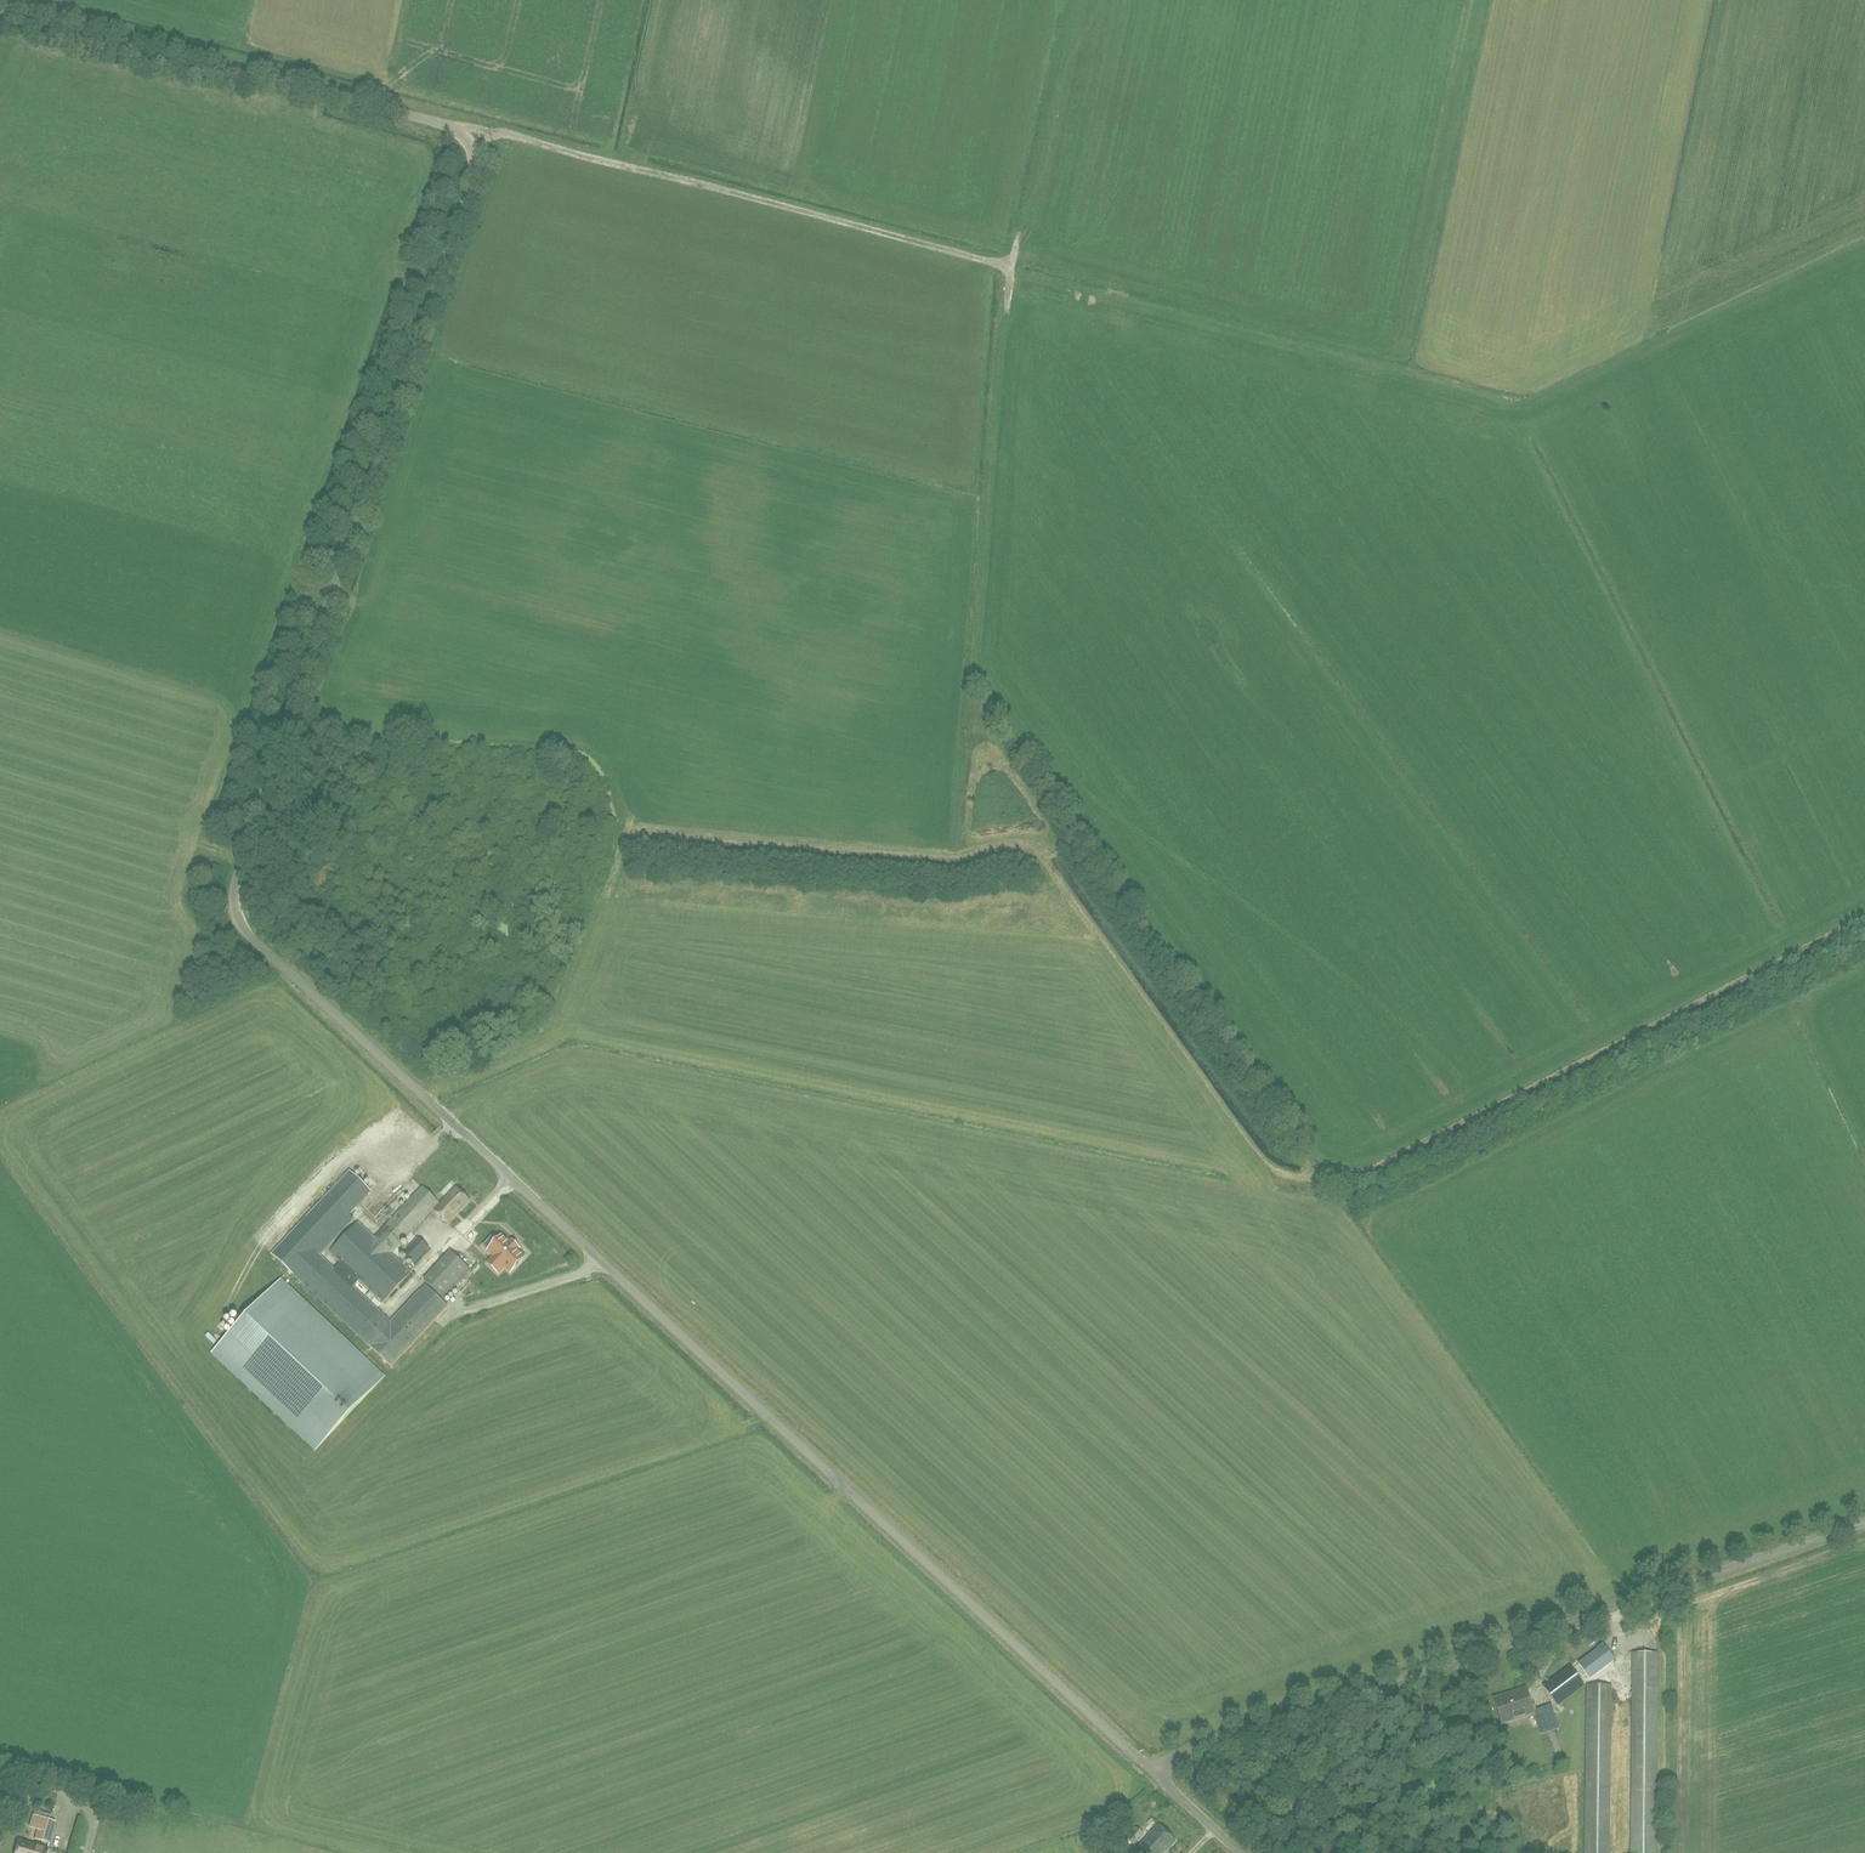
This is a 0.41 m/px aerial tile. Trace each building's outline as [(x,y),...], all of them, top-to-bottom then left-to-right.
[(450,1174),(458,1182),(467,1172),(459,1164),(450,1174)] [(436,1229),(472,1201),(462,1188),(426,1216),(436,1229)] [(400,1225),(408,1233),(439,1201),(428,1190),(401,1217),(396,1212),(387,1221),(395,1230),(400,1225)] [(379,1216),(390,1208),(384,1200),(373,1208),(379,1216)] [(524,1257),(517,1251),(519,1249),(511,1241),(509,1243),(502,1236),(497,1241),(492,1236),(483,1246),(488,1251),(494,1257),(487,1263),(498,1273),(504,1267),(510,1272),(524,1257)] [(413,1265),(428,1249),(417,1239),(402,1255),(413,1265)] [(444,1300),(471,1271),(450,1253),(424,1282),(444,1300)] [(1578,1663),(1589,1679),(1613,1662),(1602,1646),(1578,1663)] [(1656,1653),(1632,1653),(1630,1852),(1655,1852),(1656,1653)] [(1557,1706),(1583,1687),(1568,1668),(1542,1686),(1557,1706)] [(1611,1686),(1587,1686),(1584,1852),(1609,1852),(1611,1686)] [(1533,1711),(1526,1690),(1508,1696),(1508,1695),(1494,1699),(1502,1723),(1533,1712),(1540,1734),(1547,1732),(1559,1765),(1564,1763),(1553,1730),(1558,1729),(1550,1706),(1533,1711)] [(49,1843),(55,1822),(48,1820),(50,1815),(34,1810),(32,1818),(40,1820),(34,1839),(49,1843)] [(1166,1832),(1158,1825),(1139,1848),(1145,1852),(1148,1852),(1166,1832)] [(1133,1844),(1142,1834),(1135,1826),(1125,1837),(1133,1844)] [(1148,1852),(1166,1852),(1177,1841),(1166,1832),(1148,1852)] [(19,1842),(16,1852),(46,1852),(47,1850),(19,1842)]
